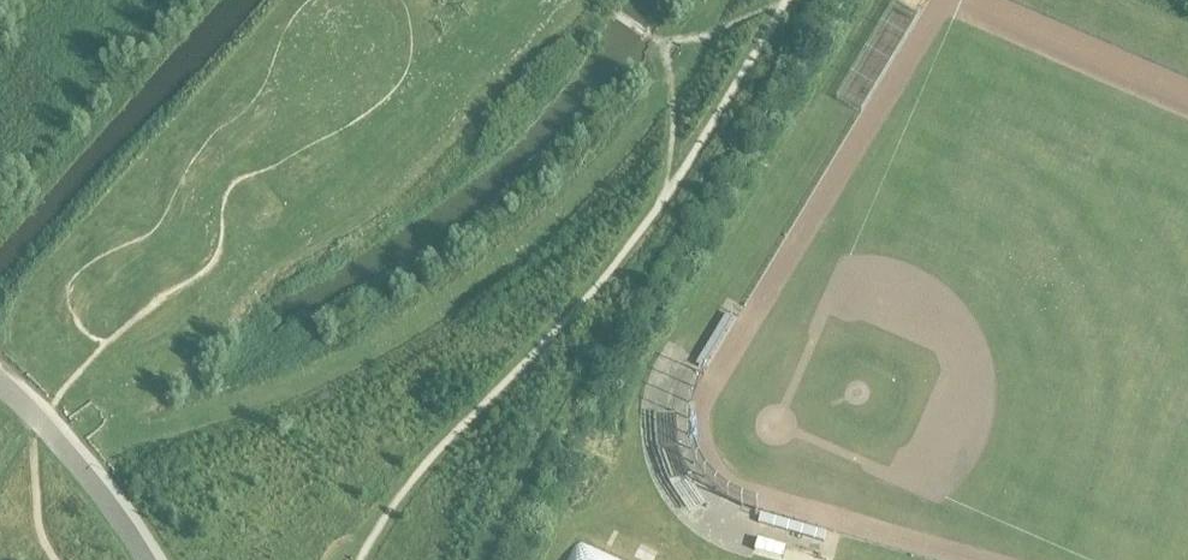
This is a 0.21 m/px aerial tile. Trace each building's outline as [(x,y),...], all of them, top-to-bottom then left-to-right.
[(704,367),(733,317),(726,313),(696,363),(704,367)] [(824,541),(827,532),(760,513),(758,523),(824,541)]
